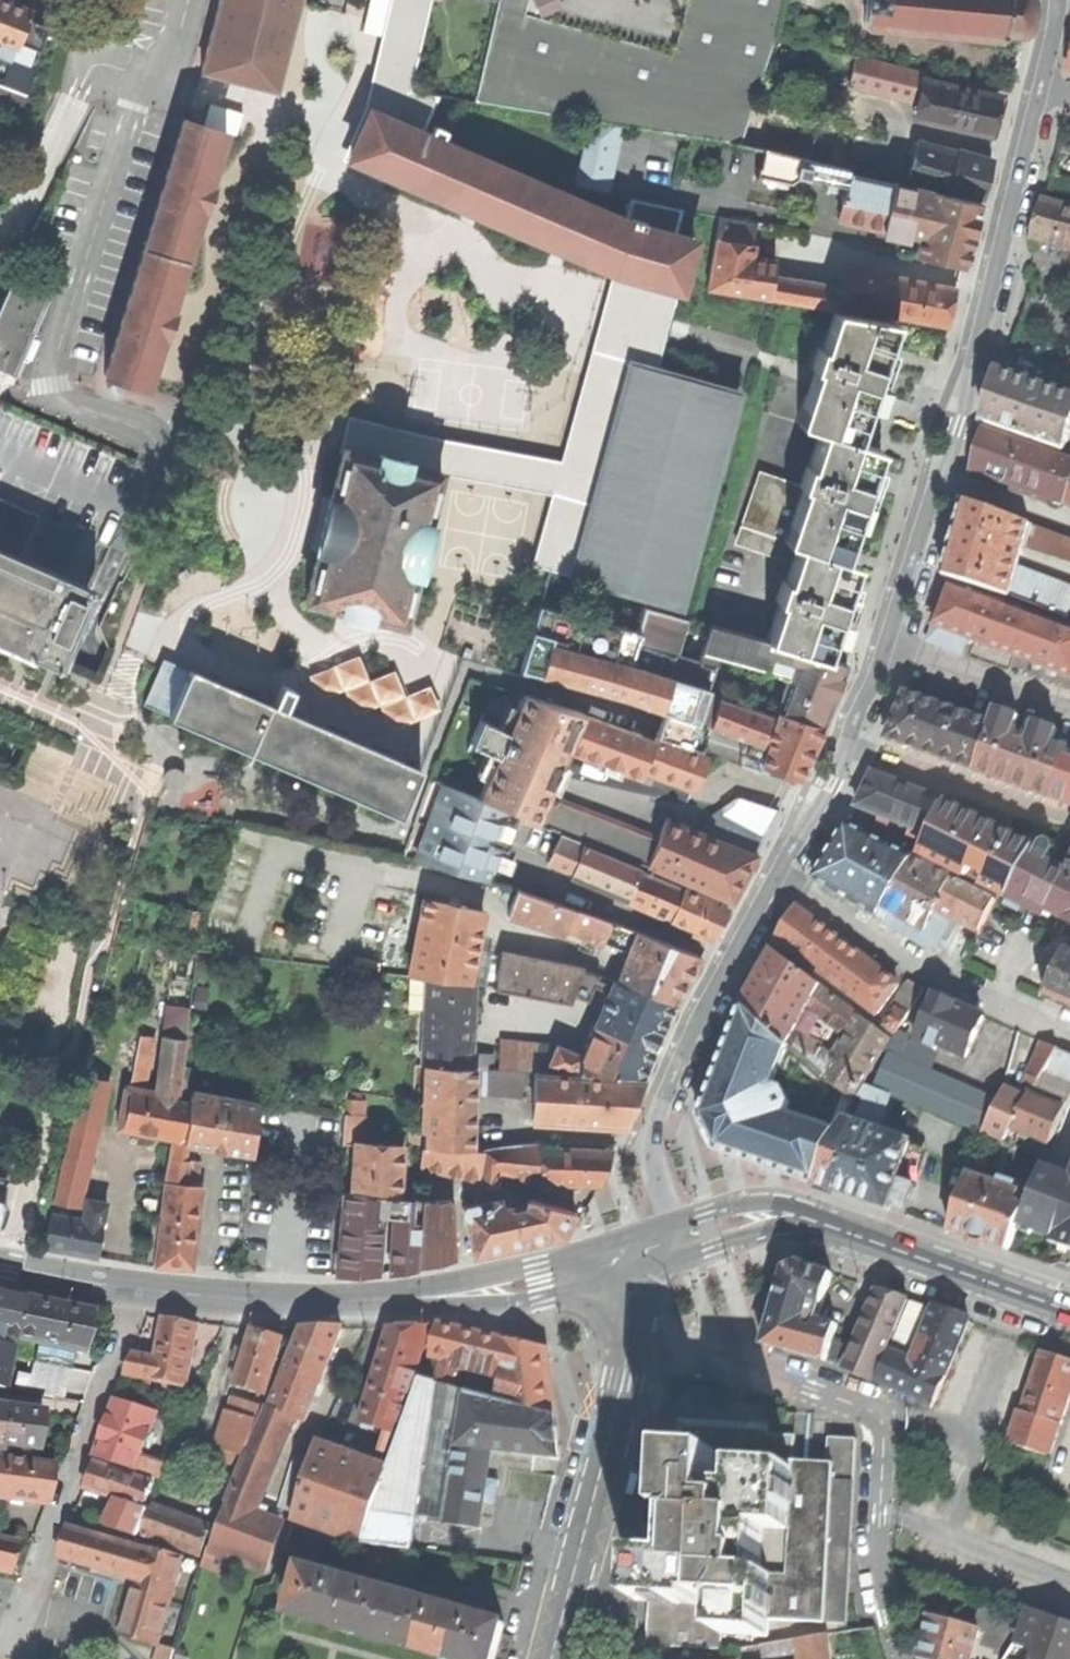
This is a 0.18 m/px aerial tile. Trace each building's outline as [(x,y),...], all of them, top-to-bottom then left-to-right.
[(202,72),(277,91),(299,0),(220,0),(202,72)] [(374,168),(397,114),(407,90),(410,91),(430,0),(397,0),(395,6),(393,15),(373,105),(372,111),(352,158),(374,168)] [(381,37),(391,0),(370,0),(362,32),(381,37)] [(475,101),(588,119),(623,125),(743,144),(776,36),(785,0),(498,0),(475,101)] [(870,29),(999,39),(1003,39),(1005,37),(1007,34),(1020,35),(1026,35),(1029,32),(1032,26),(1034,16),(1034,4),(1034,0),(867,0),(866,8),(865,23),(867,27),(870,29)] [(16,44),(29,12),(0,1),(0,38),(8,41),(16,44)] [(3,56),(8,41),(0,38),(0,55),(3,56)] [(16,44),(8,41),(3,56),(10,59),(11,57),(16,44)] [(34,66),(11,57),(10,59),(1,85),(24,94),(34,66)] [(921,103),(927,81),(928,75),(855,58),(849,86),(921,103)] [(918,117),(987,133),(991,115),(995,97),(927,81),(921,103),(918,117)] [(1,85),(0,84),(0,106),(21,114),(27,95),(24,94),(1,85)] [(374,168),(617,273),(677,289),(679,290),(692,242),(673,237),(633,226),(427,137),(428,133),(436,96),(410,91),(407,90),(397,114),(374,168)] [(761,118),(754,147),(765,150),(812,161),(849,170),(856,140),(761,118)] [(184,119),(145,246),(186,259),(202,208),(204,209),(211,187),(209,186),(225,131),(184,119)] [(623,125),(588,119),(574,186),(614,195),(623,125)] [(919,140),(908,178),(982,198),(987,179),(992,161),(919,140)] [(1,174),(11,148),(0,142),(0,174),(1,174)] [(811,165),(812,161),(765,150),(762,166),(759,166),(757,175),(759,175),(758,179),(762,186),(769,187),(775,184),(776,179),(790,183),(800,176),(808,177),(809,176),(811,165)] [(809,176),(846,185),(849,174),(811,165),(809,176)] [(846,185),(839,220),(908,235),(915,200),(918,189),(849,174),(846,185)] [(930,192),(929,196),(920,237),(915,257),(963,267),(973,232),(980,203),(930,192)] [(920,201),(915,200),(908,235),(920,237),(929,196),(921,194),(920,201)] [(639,200),(633,226),(673,237),(681,210),(639,200)] [(1050,204),(1041,202),(1037,220),(1032,241),(1069,251),(1069,210),(1050,204)] [(720,217),(707,290),(770,301),(770,298),(774,277),(775,272),(768,261),(750,258),(756,224),(720,217)] [(170,314),(186,259),(145,246),(106,376),(147,388),(163,335),(166,335),(173,314),(170,314)] [(840,288),(837,309),(853,312),(853,309),(949,326),(952,308),(956,287),(844,267),(840,288)] [(656,370),(677,289),(617,273),(565,465),(441,443),(353,421),(346,448),(378,456),(379,452),(409,460),(408,464),(442,472),(441,474),(552,494),(553,493),(585,501),(623,362),(630,364),(631,363),(656,370)] [(770,298),(837,309),(840,288),(774,277),(770,298)] [(0,305),(0,371),(13,377),(47,298),(10,282),(0,305)] [(815,374),(799,423),(824,431),(857,442),(874,393),(881,374),(899,322),(837,311),(824,349),(820,348),(813,368),(817,369),(815,374)] [(552,494),(533,566),(572,577),(571,579),(680,609),(739,392),(656,370),(631,363),(630,364),(623,362),(585,501),(553,493),(552,494)] [(1064,452),(1069,434),(1069,400),(999,375),(993,397),(985,425),(1064,452)] [(805,486),(786,542),(799,547),(844,562),(845,559),(864,503),(881,450),(857,442),(824,431),(811,467),(807,465),(801,484),(805,486)] [(983,431),(978,451),(973,473),(1063,505),(1069,487),(1069,463),(983,431)] [(318,550),(306,602),(403,625),(416,573),(420,574),(432,523),(429,522),(441,474),(442,472),(408,464),(409,460),(379,452),(378,456),(346,448),(344,448),(332,499),(328,498),(315,550),(318,550)] [(738,545),(793,564),(799,547),(786,542),(805,486),(801,484),(762,472),(738,545)] [(3,644),(59,668),(64,670),(98,589),(92,586),(21,555),(38,515),(0,499),(0,651),(3,644)] [(949,562),(945,577),(1010,598),(1018,570),(1021,559),(1024,549),(1031,526),(965,502),(959,525),(955,538),(949,562)] [(1031,526),(1024,549),(1069,564),(1069,540),(1031,526)] [(775,642),(826,658),(836,628),(843,609),(858,564),(845,559),(844,562),(799,547),(793,564),(787,582),(783,581),(776,601),(780,602),(778,608),(768,640),(775,642)] [(1018,570),(1010,598),(1066,620),(1069,610),(1069,589),(1018,570)] [(1014,657),(1030,614),(1008,606),(1002,604),(950,585),(942,605),(934,627),(968,640),(1014,657)] [(709,688),(716,667),(700,663),(676,656),(686,619),(645,607),(639,633),(540,607),(530,638),(551,644),(638,667),(674,678),(709,688)] [(1030,614),(1014,657),(1069,677),(1069,629),(1030,614)] [(703,650),(719,655),(768,668),(775,642),(768,640),(711,624),(703,650)] [(968,640),(934,627),(928,642),(963,655),(968,640)] [(530,638),(521,669),(525,670),(543,675),(559,679),(625,696),(624,698),(641,703),(664,710),(661,720),(656,734),(705,751),(709,737),(712,728),(699,723),(708,691),(709,688),(674,678),(638,667),(551,644),(530,638)] [(775,642),(768,668),(790,675),(784,695),(830,709),(839,687),(848,664),(826,658),(775,642)] [(719,655),(703,650),(700,663),(716,667),(719,655)] [(339,663),(312,674),(322,699),(349,689),(358,713),(383,703),(393,729),(418,719),(443,710),(433,684),(408,693),(399,669),(374,679),(364,654),(339,663)] [(191,670),(171,717),(403,818),(423,772),(421,771),(191,670)] [(722,695),(708,691),(699,723),(712,728),(722,695)] [(567,745),(581,713),(525,695),(509,731),(496,761),(480,796),(519,810),(517,815),(533,821),(546,793),(567,745)] [(712,728),(768,747),(806,760),(816,742),(824,724),(780,710),(778,714),(722,695),(712,728)] [(830,709),(784,695),(780,710),(824,724),(830,709)] [(1067,760),(1069,752),(1069,750),(1053,744),(1031,737),(1026,736),(1023,745),(1017,743),(1020,734),(1015,732),(994,725),(906,695),(898,717),(887,741),(1069,805),(1069,761),(1067,760)] [(999,711),(994,725),(1015,732),(1020,718),(999,711)] [(644,765),(653,739),(581,713),(567,745),(640,774),(644,765)] [(469,750),(496,761),(509,731),(482,720),(469,750)] [(1037,724),(1031,737),(1053,744),(1059,730),(1037,724)] [(697,786),(707,758),(653,739),(644,765),(697,786)] [(764,764),(798,778),(802,769),(806,760),(768,747),(766,755),(764,764)] [(171,768),(167,770),(164,774),(163,779),(163,783),(166,787),(169,790),(174,791),(179,790),(183,788),(186,784),(187,780),(186,776),(184,771),(180,768),(176,767),(171,768)] [(867,788),(858,808),(927,835),(938,806),(941,800),(873,774),(867,788)] [(512,814),(517,815),(519,810),(480,796),(446,784),(419,858),(488,879),(512,814)] [(546,793),(533,821),(563,833),(587,843),(649,866),(665,872),(675,847),(685,824),(668,817),(660,836),(562,796),(561,799),(546,793)] [(702,830),(759,852),(775,810),(736,796),(707,818),(702,830)] [(948,804),(945,809),(932,837),(923,854),(967,877),(972,868),(988,876),(984,885),(1050,917),(1054,911),(1069,919),(1069,872),(1069,873),(1033,855),(1037,848),(948,804)] [(938,806),(927,835),(932,837),(945,809),(938,806)] [(702,830),(685,824),(675,847),(665,872),(733,900),(746,877),(748,872),(759,852),(757,851),(704,831),(702,830)] [(832,850),(815,880),(870,913),(871,914),(927,948),(940,943),(951,924),(954,919),(980,932),(995,901),(846,826),(832,850)] [(587,843),(563,833),(551,862),(560,866),(567,869),(576,873),(586,847),(587,843)] [(1049,840),(1046,841),(1043,843),(1041,845),(1040,848),(1041,852),(1042,854),(1046,856),(1049,857),(1052,856),(1055,855),(1057,852),(1057,848),(1057,845),(1055,842),(1052,841),(1049,840)] [(641,870),(586,847),(576,873),(617,891),(615,894),(628,900),(641,870)] [(729,907),(641,870),(628,900),(713,935),(720,923),(729,907)] [(518,889),(509,914),(602,946),(603,942),(612,921),(518,889)] [(426,899),(410,975),(429,977),(470,982),(476,948),(484,911),(426,899)] [(789,925),(778,943),(878,1015),(900,986),(798,910),(789,925)] [(702,956),(612,921),(603,942),(631,952),(623,975),(620,982),(676,1003),(680,996),(689,978),(702,956)] [(496,987),(503,953),(476,948),(470,982),(477,984),(496,987)] [(1046,1000),(1069,1010),(1069,951),(1067,950),(1048,993),(1046,1000)] [(760,976),(744,1005),(789,1046),(797,1031),(812,1003),(821,986),(773,951),(760,976)] [(503,953),(496,987),(571,1001),(574,994),(584,968),(503,953)] [(584,968),(574,994),(590,1001),(596,987),(598,979),(600,974),(584,968)] [(429,977),(427,1022),(476,1022),(477,984),(470,982),(429,977)] [(613,985),(598,979),(596,987),(610,993),(613,985)] [(552,1063),(573,1072),(577,1072),(644,1076),(660,1039),(676,1003),(620,982),(616,980),(613,985),(610,993),(584,1055),(558,1046),(552,1063)] [(892,1008),(897,1010),(908,1016),(923,990),(909,982),(892,1008)] [(837,1022),(848,1007),(821,986),(812,1003),(837,1022)] [(961,1007),(937,997),(918,1042),(937,1051),(939,1046),(967,1058),(985,1017),(961,1007)] [(717,1151),(816,1185),(829,1150),(830,1146),(838,1133),(815,1125),(788,1116),(791,1105),(785,1093),(773,1089),(789,1046),(744,1005),(724,1060),(702,1118),(717,1151)] [(170,1006),(158,1092),(178,1096),(180,1092),(184,1066),(191,1009),(170,1006)] [(848,1007),(837,1022),(851,1032),(861,1016),(848,1007)] [(897,1010),(885,1026),(897,1035),(898,1033),(908,1016),(897,1010)] [(823,1076),(837,1088),(852,1101),(891,1039),(861,1016),(851,1032),(832,1063),(823,1076)] [(476,1022),(427,1022),(425,1064),(429,1064),(474,1066),(476,1022)] [(142,1031),(136,1058),(150,1060),(154,1034),(142,1031)] [(815,1048),(818,1043),(797,1031),(789,1046),(807,1062),(815,1048)] [(890,1055),(901,1059),(910,1037),(898,1033),(897,1035),(886,1053),(890,1055)] [(515,1069),(516,1042),(504,1041),(502,1068),(515,1069)] [(553,1044),(516,1042),(515,1069),(526,1070),(538,1070),(549,1071),(552,1063),(558,1046),(553,1044)] [(1042,1043),(1030,1077),(1040,1082),(1044,1075),(1059,1050),(1042,1043)] [(825,1053),(815,1048),(807,1062),(823,1076),(832,1063),(827,1059),(825,1053)] [(1044,1075),(1069,1087),(1069,1055),(1068,1054),(1059,1050),(1044,1075)] [(876,1086),(982,1132),(998,1103),(901,1059),(890,1055),(876,1086)] [(136,1058),(129,1087),(146,1090),(150,1060),(136,1058)] [(429,1064),(426,1147),(473,1148),(473,1131),(476,1131),(478,1082),(476,1082),(477,1066),(474,1066),(429,1064)] [(189,1079),(190,1067),(184,1066),(180,1092),(178,1096),(177,1101),(185,1103),(189,1079)] [(189,1079),(200,1080),(201,1068),(190,1067),(189,1079)] [(515,1069),(502,1068),(491,1068),(490,1082),(525,1084),(526,1070),(515,1069)] [(538,1070),(536,1120),(625,1125),(634,1102),(644,1076),(577,1072),(573,1072),(549,1071),(538,1070)] [(1044,1075),(1040,1082),(1031,1096),(1068,1110),(1069,1105),(1069,1087),(1044,1075)] [(1028,1081),(1025,1080),(1018,1096),(1028,1101),(1031,1096),(1040,1082),(1030,1077),(1028,1081)] [(69,1141),(92,1147),(107,1084),(84,1078),(69,1141)] [(525,1084),(490,1082),(490,1092),(525,1096),(525,1084)] [(127,1087),(119,1128),(143,1132),(178,1138),(185,1103),(177,1101),(178,1096),(158,1092),(146,1090),(129,1087),(127,1087)] [(866,1101),(887,1108),(892,1097),(865,1087),(861,1099),(866,1101)] [(837,1088),(815,1125),(838,1133),(845,1122),(855,1103),(852,1101),(837,1088)] [(1012,1128),(1028,1101),(1018,1096),(1006,1089),(998,1103),(982,1132),(1004,1142),(1012,1128)] [(193,1092),(185,1144),(189,1144),(189,1143),(226,1148),(255,1152),(261,1103),(193,1092)] [(1028,1101),(1012,1128),(1054,1146),(1068,1110),(1031,1096),(1028,1101)] [(866,1101),(863,1110),(884,1117),(887,1108),(866,1101)] [(861,1109),(856,1126),(878,1134),(884,1117),(863,1110),(861,1109)] [(356,1143),(367,1144),(368,1117),(348,1114),(346,1143),(356,1143)] [(889,1211),(890,1207),(911,1147),(912,1145),(878,1134),(856,1126),(845,1122),(838,1133),(830,1146),(829,1150),(816,1185),(849,1197),(889,1211)] [(489,1186),(502,1189),(502,1171),(541,1182),(543,1147),(543,1140),(484,1148),(480,1180),(480,1184),(489,1186)] [(92,1147),(69,1141),(64,1164),(87,1169),(92,1147)] [(175,1142),(169,1183),(183,1185),(184,1179),(187,1162),(189,1144),(185,1144),(175,1142)] [(356,1143),(353,1191),(386,1194),(397,1195),(402,1196),(404,1172),(406,1146),(367,1144),(356,1143)] [(480,1180),(484,1148),(473,1148),(426,1147),(425,1166),(480,1180)] [(543,1147),(541,1182),(602,1184),(609,1166),(615,1148),(543,1147)] [(911,1147),(890,1207),(907,1214),(929,1153),(911,1147)] [(203,1164),(187,1162),(184,1179),(200,1181),(203,1164)] [(87,1169),(64,1164),(60,1180),(83,1185),(87,1169)] [(1043,1169),(1028,1207),(1022,1224),(1069,1242),(1069,1179),(1043,1169)] [(954,1233),(1011,1253),(1022,1224),(1028,1207),(1018,1203),(1021,1194),(969,1176),(949,1231),(954,1233)] [(83,1185),(60,1180),(55,1201),(67,1204),(78,1207),(83,1185)] [(154,1235),(151,1265),(171,1266),(194,1268),(204,1187),(183,1185),(169,1183),(165,1219),(156,1218),(154,1235)] [(489,1186),(492,1199),(501,1197),(502,1189),(489,1186)] [(464,1207),(475,1254),(512,1246),(557,1236),(568,1228),(576,1210),(531,1195),(531,1197),(502,1189),(501,1197),(492,1199),(467,1203),(465,1205),(464,1207)] [(347,1191),(340,1274),(356,1274),(378,1274),(386,1194),(353,1191),(347,1191)] [(397,1195),(393,1272),(405,1269),(418,1267),(421,1223),(413,1223),(413,1213),(414,1200),(402,1196),(397,1195)] [(83,1219),(105,1223),(109,1203),(88,1198),(83,1219)] [(424,1213),(422,1266),(441,1261),(457,1257),(454,1200),(427,1202),(414,1198),(414,1200),(413,1213),(424,1213)] [(67,1204),(55,1201),(52,1212),(64,1214),(67,1204)] [(105,1223),(83,1219),(64,1214),(52,1212),(45,1246),(72,1251),(98,1257),(105,1223)] [(809,1300),(824,1305),(834,1275),(813,1268),(798,1263),(787,1268),(775,1309),(818,1321),(820,1315),(805,1311),(809,1300)] [(864,1327),(894,1340),(910,1303),(911,1300),(894,1295),(880,1289),(879,1292),(864,1327)] [(0,1292),(0,1337),(82,1354),(91,1311),(34,1299),(0,1292)] [(820,1315),(824,1305),(809,1300),(805,1311),(820,1315)] [(935,1312),(910,1303),(894,1340),(889,1351),(914,1362),(935,1312)] [(818,1321),(775,1309),(765,1345),(828,1362),(829,1360),(834,1341),(838,1327),(818,1321)] [(952,1315),(936,1310),(935,1312),(914,1362),(889,1351),(876,1382),(914,1397),(932,1410),(970,1320),(965,1319),(952,1315)] [(134,1353),(127,1373),(187,1385),(198,1325),(181,1322),(165,1318),(156,1357),(134,1353)] [(502,1379),(499,1395),(554,1409),(548,1355),(547,1345),(492,1333),(492,1335),(482,1333),(439,1322),(430,1354),(434,1355),(462,1361),(504,1371),(502,1379)] [(388,1430),(400,1434),(422,1377),(416,1376),(431,1325),(409,1326),(391,1326),(360,1421),(388,1430)] [(306,1327),(276,1409),(295,1417),(305,1421),(343,1327),(325,1327),(306,1327)] [(894,1340),(864,1327),(856,1347),(844,1344),(838,1364),(876,1382),(889,1351),(894,1340)] [(260,1394),(265,1396),(284,1338),(269,1333),(253,1328),(235,1386),(260,1394)] [(838,1364),(844,1344),(834,1341),(829,1360),(838,1364)] [(4,1388),(11,1348),(0,1345),(0,1387),(4,1388)] [(1023,1414),(1061,1426),(1069,1399),(1069,1363),(1060,1359),(1043,1354),(1023,1414)] [(434,1355),(428,1379),(456,1386),(460,1368),(462,1361),(434,1355)] [(504,1371),(462,1361),(460,1368),(502,1379),(504,1371)] [(34,1377),(31,1394),(62,1400),(65,1386),(68,1368),(32,1362),(29,1376),(34,1377)] [(502,1379),(460,1368),(456,1386),(468,1390),(498,1397),(499,1395),(502,1379)] [(417,1517),(446,1521),(458,1444),(468,1390),(456,1386),(428,1379),(422,1377),(400,1434),(394,1454),(389,1469),(373,1511),(417,1517)] [(468,1390),(458,1444),(490,1449),(510,1451),(543,1456),(559,1458),(557,1434),(555,1413),(498,1397),(468,1390)] [(257,1405),(262,1406),(265,1396),(260,1394),(257,1405)] [(230,1411),(243,1415),(248,1402),(234,1397),(230,1411)] [(107,1425),(96,1456),(136,1470),(157,1413),(116,1400),(107,1425)] [(262,1406),(257,1405),(248,1402),(243,1415),(257,1420),(262,1406)] [(1,1443),(10,1444),(36,1448),(39,1428),(41,1411),(0,1406),(0,1443),(1,1443)] [(270,1407),(262,1427),(286,1437),(295,1417),(276,1409),(270,1407)] [(218,1448),(225,1450),(245,1457),(248,1449),(257,1420),(243,1415),(230,1411),(218,1448)] [(1052,1453),(1061,1426),(1023,1414),(1020,1412),(1011,1438),(1016,1440),(1015,1445),(1048,1456),(1052,1453)] [(686,1429),(733,1433),(728,1427),(687,1424),(686,1429)] [(256,1510),(286,1437),(262,1427),(253,1450),(248,1449),(245,1457),(241,1467),(228,1499),(232,1501),(256,1510)] [(683,1450),(719,1454),(715,1489),(740,1491),(743,1466),(798,1471),(800,1437),(772,1435),(741,1433),(733,1433),(686,1429),(683,1450)] [(383,1450),(394,1454),(400,1434),(388,1430),(383,1450)] [(830,1438),(827,1472),(827,1483),(833,1483),(856,1484),(859,1440),(830,1438)] [(303,1520),(362,1542),(373,1511),(389,1469),(378,1465),(317,1442),(311,1458),(296,1510),(295,1517),(303,1520)] [(1,1443),(0,1451),(8,1453),(10,1444),(1,1443)] [(458,1444),(446,1521),(478,1525),(481,1503),(484,1479),(490,1449),(458,1444)] [(669,1512),(680,1512),(679,1534),(677,1557),(641,1555),(639,1601),(652,1601),(701,1604),(702,1597),(728,1600),(726,1623),(725,1634),(770,1637),(770,1623),(826,1624),(833,1483),(827,1483),(827,1472),(798,1471),(743,1466),(740,1491),(715,1489),(719,1454),(683,1450),(673,1449),(670,1494),(670,1500),(669,1512)] [(245,1457),(225,1450),(222,1461),(241,1467),(245,1457)] [(394,1454),(383,1450),(378,1465),(389,1469),(394,1454)] [(543,1456),(510,1451),(508,1466),(541,1470),(543,1456)] [(282,1506),(296,1510),(311,1458),(296,1454),(282,1506)] [(147,1456),(141,1471),(161,1478),(167,1463),(147,1456)] [(44,1503),(46,1503),(46,1501),(48,1482),(51,1465),(0,1458),(0,1497),(44,1503)] [(95,1462),(85,1488),(118,1498),(144,1507),(153,1482),(95,1462)] [(645,1473),(636,1471),(630,1493),(638,1495),(643,1479),(645,1473)] [(498,1481),(484,1479),(481,1503),(494,1505),(496,1493),(498,1481)] [(833,1483),(826,1624),(848,1625),(856,1484),(833,1483)] [(144,1507),(118,1498),(113,1511),(108,1524),(122,1529),(138,1534),(149,1509),(144,1507)] [(234,1555),(264,1566),(281,1521),(266,1515),(256,1510),(232,1501),(212,1547),(234,1555)] [(153,1507),(144,1532),(201,1554),(212,1527),(153,1507)] [(417,1517),(373,1511),(362,1542),(403,1547),(404,1537),(414,1539),(417,1517)] [(65,1541),(60,1558),(138,1580),(152,1583),(162,1553),(147,1548),(69,1527),(65,1541)] [(138,1534),(122,1529),(119,1535),(136,1541),(138,1534)] [(4,1571),(7,1557),(11,1542),(0,1540),(0,1570),(4,1571)] [(157,1645),(185,1555),(149,1546),(147,1548),(162,1553),(152,1583),(148,1598),(134,1594),(122,1634),(157,1645)] [(234,1555),(212,1547),(205,1566),(227,1574),(232,1561),(234,1555)] [(391,1640),(404,1595),(361,1583),(361,1580),(354,1578),(346,1576),(346,1578),(303,1566),(290,1613),(327,1623),(327,1626),(353,1633),(354,1630),(391,1640)] [(148,1598),(152,1583),(138,1580),(134,1594),(148,1598)] [(504,1622),(462,1610),(463,1608),(454,1606),(448,1604),(447,1607),(404,1595),(391,1640),(428,1650),(427,1654),(445,1658),(454,1658),(455,1658),(459,1658),(494,1658),(504,1622)] [(701,1604),(652,1601),(653,1644),(724,1649),(725,1634),(726,1623),(700,1620),(701,1604)] [(1035,1610),(1021,1646),(1014,1644),(1006,1658),(1069,1658),(1069,1623),(1035,1610)] [(964,1623),(946,1619),(945,1621),(930,1617),(925,1634),(919,1658),(973,1658),(977,1644),(980,1630),(964,1626),(964,1623)] [(802,1639),(804,1653),(804,1658),(831,1658),(829,1635),(802,1639)] [(764,1658),(804,1653),(802,1639),(762,1645),(764,1658)] [(156,1658),(172,1658),(175,1649),(161,1644),(156,1658)] [(995,1649),(977,1644),(973,1658),(993,1658),(995,1649)]
